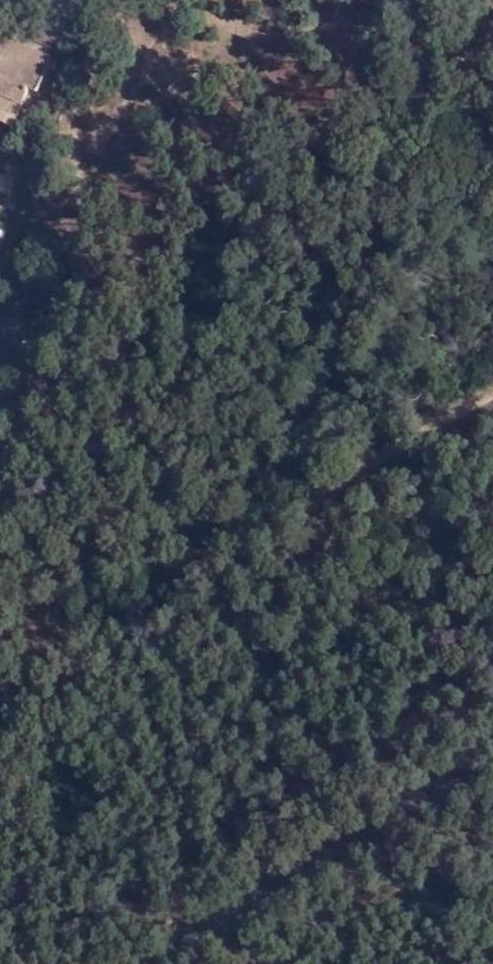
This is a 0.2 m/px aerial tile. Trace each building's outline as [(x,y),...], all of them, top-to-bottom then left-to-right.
[(6,101),(21,71),(28,73),(42,39),(0,22),(0,98),(6,101)]
